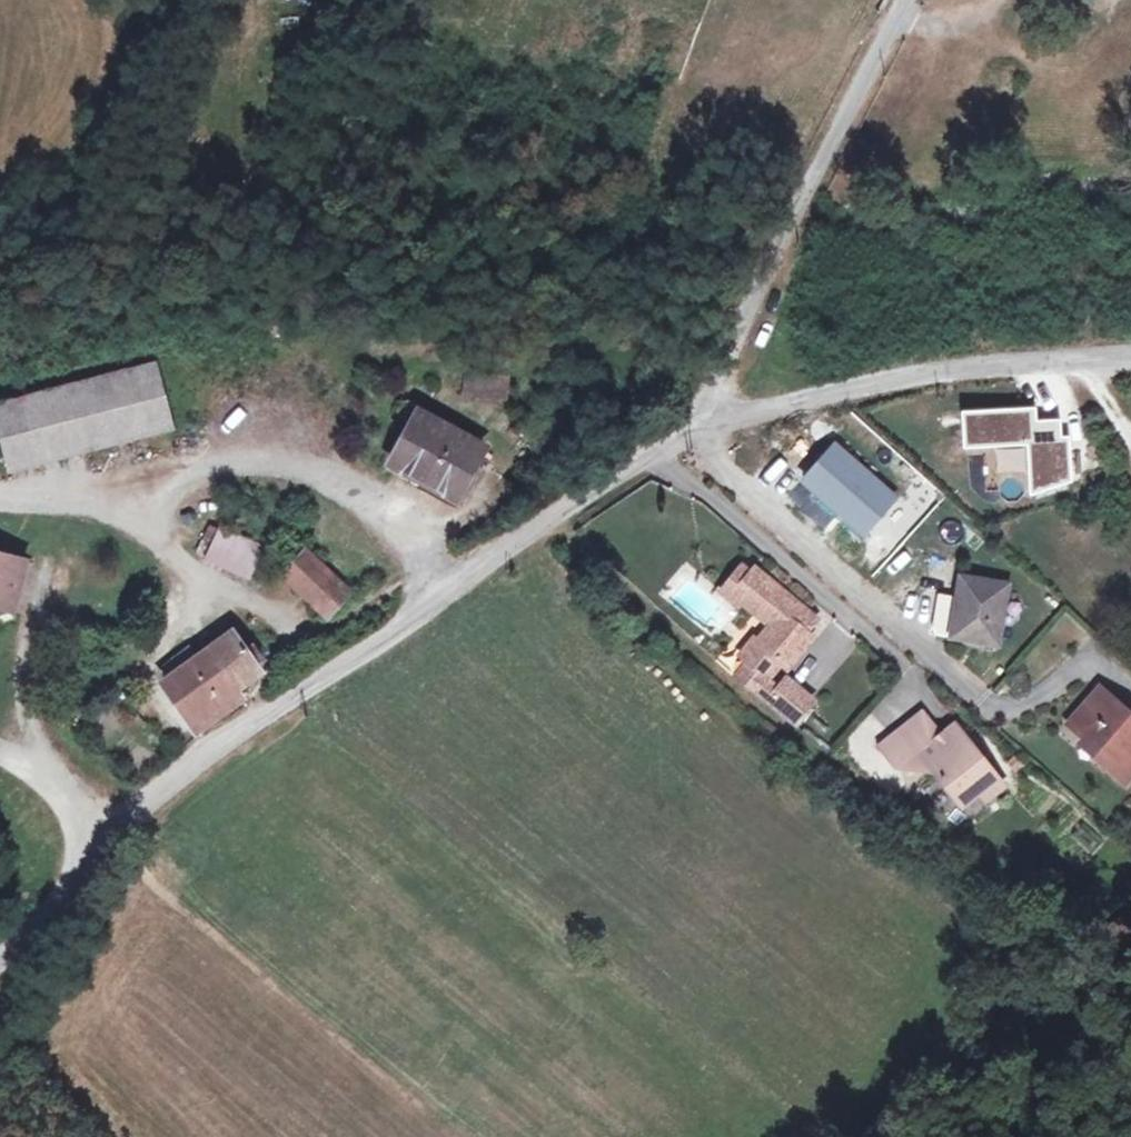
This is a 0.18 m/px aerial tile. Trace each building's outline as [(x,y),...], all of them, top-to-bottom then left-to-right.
[(170,359),(7,404),(25,469),(189,425),(170,359)] [(499,378),(462,373),(460,394),(496,398),(499,378)] [(1075,472),(1074,423),(1066,423),(1065,406),(1041,407),(1040,393),(962,397),(964,436),(1032,433),(1033,486),(1075,472)] [(483,443),(422,411),(391,463),(452,497),(483,443)] [(264,549),(223,532),(211,557),(252,575),(264,549)] [(326,569),(306,551),(283,574),(303,594),(326,569)] [(6,625),(20,572),(0,566),(0,624),(6,625)] [(742,655),(749,661),(771,679),(783,665),(789,670),(815,640),(810,635),(822,622),(759,567),(753,573),(746,567),(724,591),(740,605),(745,600),(774,628),(760,644),(754,641),(742,655)] [(352,592),(326,569),(303,594),(328,618),(352,592)] [(1011,584),(965,574),(959,612),(953,634),(1001,643),(1011,584)] [(959,612),(949,609),(942,634),(953,634),(959,612)] [(250,650),(227,625),(162,684),(193,720),(218,698),(228,708),(242,695),(238,690),(248,680),(244,672),(262,656),(256,647),(250,650)] [(771,679),(749,661),(735,677),(765,704),(780,687),(771,679)] [(787,679),(780,687),(765,704),(787,724),(810,698),(787,679)] [(1108,693),(1077,728),(1120,768),(1116,773),(1130,785),(1130,714),(1108,693)] [(228,708),(218,698),(193,720),(202,730),(228,708)] [(942,738),(924,714),(899,734),(917,756),(942,738)] [(942,738),(917,756),(929,771),(935,771),(963,807),(978,795),(998,779),(957,726),(942,738)] [(912,755),(917,756),(899,734),(880,746),(894,764),(900,764),(912,755)] [(1004,788),(998,779),(978,795),(985,804),(1004,788)] [(1100,938),(1114,955),(1130,941),(1130,933),(1121,920),(1100,938)]
